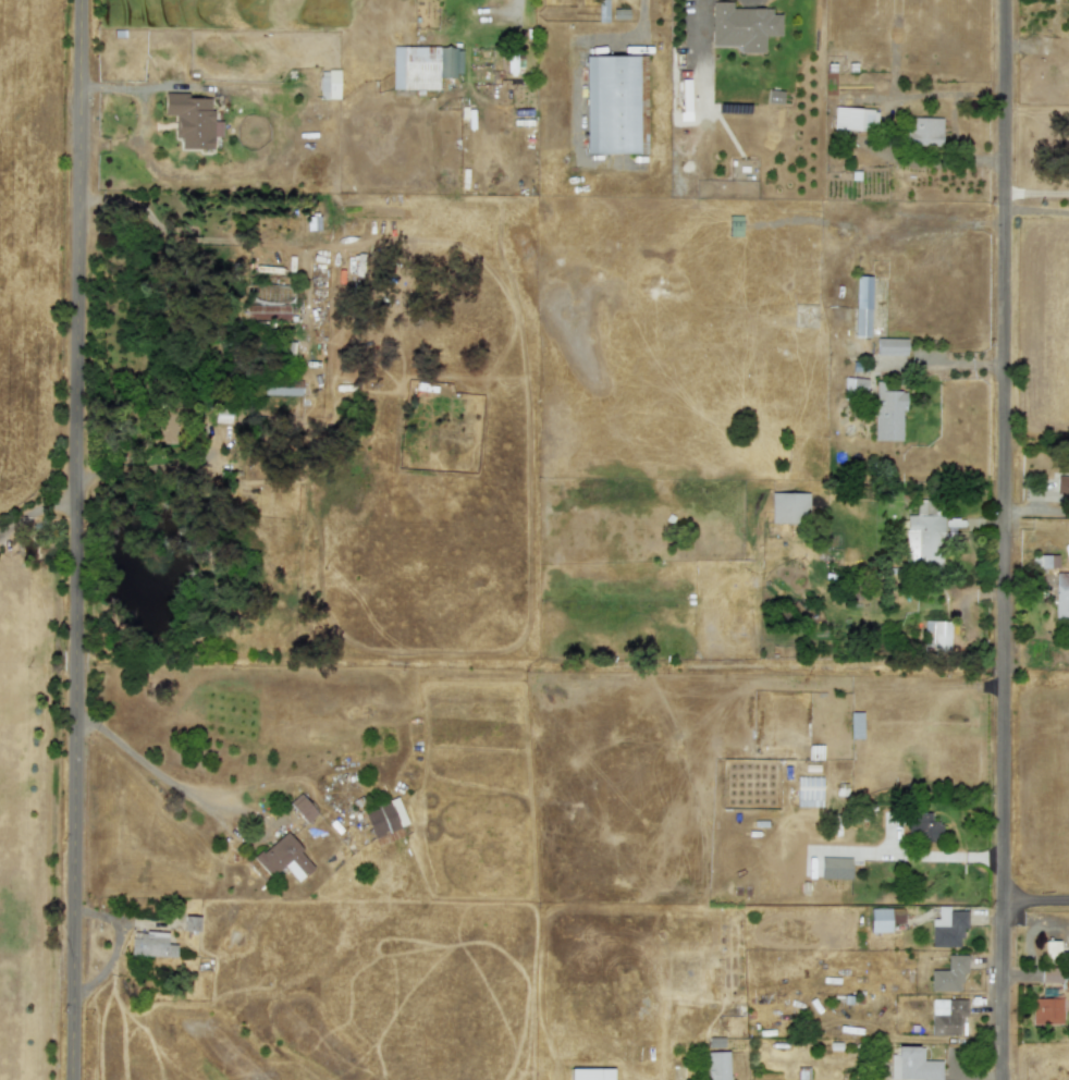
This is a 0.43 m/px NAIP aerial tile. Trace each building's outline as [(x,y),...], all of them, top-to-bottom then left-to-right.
[(711,46),(740,46),(739,53),(763,53),(764,36),(779,36),(781,14),(771,14),(771,9),(732,8),(732,1),(711,1),(711,46)] [(392,89),(439,89),(439,76),(460,76),(462,47),(392,46),(392,89)] [(586,154),(647,154),(646,56),(585,56),(586,154)] [(339,71),(319,70),(319,98),(339,99),(339,71)] [(212,149),(212,136),(221,136),(221,121),(211,121),(211,96),(163,95),(163,115),(175,115),(175,137),(181,138),(180,148),(212,149)] [(875,131),(876,109),(833,108),(833,128),(875,131)] [(942,118),(904,118),(902,144),(941,146),(942,118)] [(871,277),(856,275),(853,336),(870,338),(871,277)] [(290,318),(290,305),(246,306),(246,319),(290,318)] [(907,339),(876,339),(876,354),(906,355),(907,339)] [(867,379),(844,378),(843,393),(865,394),(867,379)] [(900,441),(901,409),(905,409),(905,391),(883,391),(883,382),(874,382),(873,440),(900,441)] [(174,443),(174,420),(153,419),(153,442),(174,443)] [(1068,495),(1068,476),(1057,476),(1056,494),(1068,495)] [(771,523),(808,523),(808,493),(771,492),(771,523)] [(905,567),(942,568),(942,554),(941,554),(942,501),(917,500),(916,515),(905,515),(905,567)] [(1040,567),(1058,567),(1057,555),(1040,555),(1040,567)] [(1068,621),(1068,573),(1055,573),(1054,621),(1068,621)] [(949,651),(949,622),(924,621),(923,650),(949,651)] [(850,739),(862,738),(861,712),(849,712),(850,739)] [(792,759),(792,749),(724,749),(724,759),(782,760),(782,759),(792,759)] [(796,807),(822,807),(822,777),(797,776),(796,807)] [(287,803),(305,822),(316,812),(298,794),(287,803)] [(376,846),(403,837),(398,826),(406,824),(397,798),(364,809),(376,846)] [(914,812),(914,821),(907,821),(907,842),(939,840),(939,822),(931,822),(931,812),(914,812)] [(283,866),(296,882),(315,867),(285,832),(254,858),(270,877),(283,866)] [(820,879),(850,879),(850,858),(821,858),(820,879)] [(931,946),(966,947),(966,911),(948,910),(948,906),(937,906),(937,919),(931,919),(931,946)] [(890,932),(890,924),(902,923),(902,908),(870,908),(870,933),(890,932)] [(183,930),(198,931),(198,917),(184,916),(183,930)] [(175,957),(175,945),(167,944),(167,933),(131,931),(130,955),(175,957)] [(1044,962),(1059,962),(1059,941),(1045,941),(1044,962)] [(931,992),(961,991),(961,973),(967,973),(967,955),(947,955),(947,970),(931,970),(931,992)] [(1041,982),(1061,983),(1061,969),(1041,968),(1041,982)] [(1061,997),(1031,997),(1032,1023),(1062,1023),(1061,997)] [(931,1034),(964,1035),(966,999),(931,999),(931,1034)] [(889,1055),(889,1079),(941,1079),(942,1060),(922,1060),(923,1046),(896,1046),(896,1055),(889,1055)] [(707,1079),(729,1079),(728,1052),(706,1052),(707,1079)] [(612,1068),(569,1069),(569,1079),(612,1079),(612,1068)]
